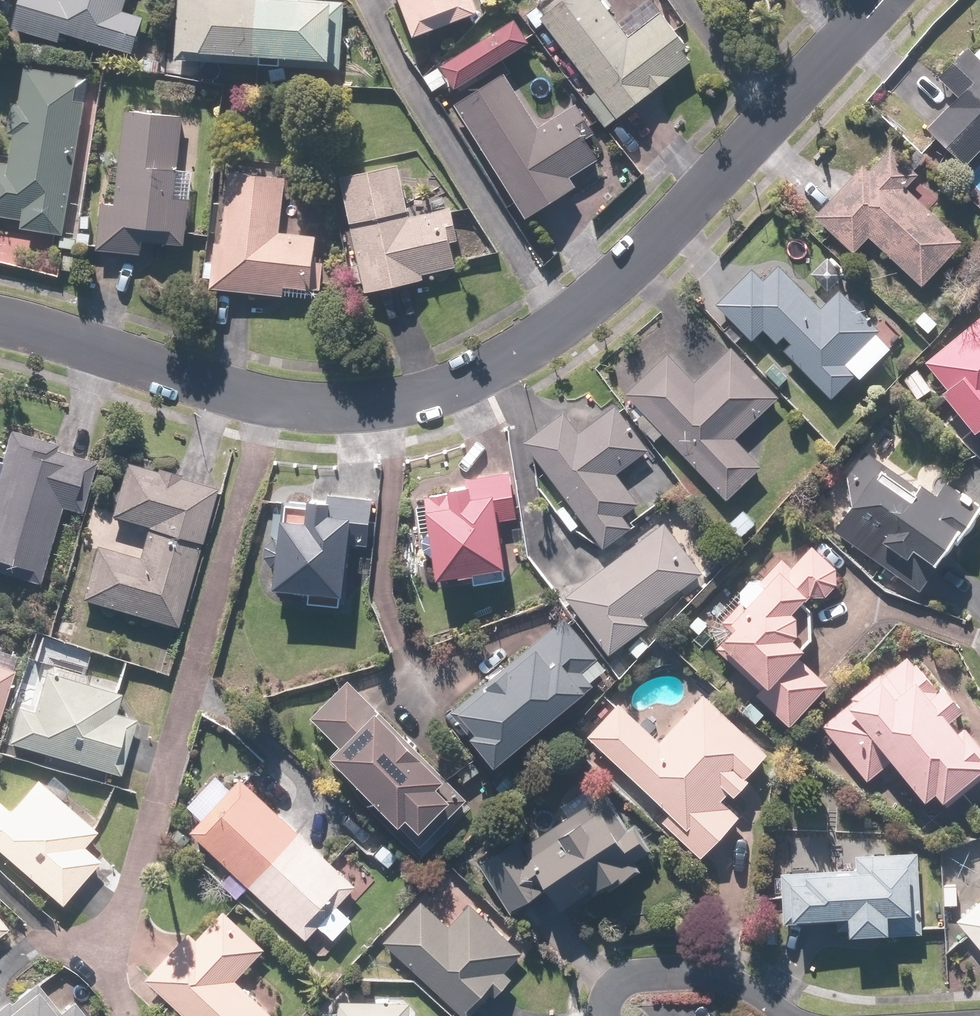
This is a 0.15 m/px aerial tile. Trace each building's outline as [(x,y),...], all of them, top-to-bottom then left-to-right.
[(18,28),(67,43),(70,32),(139,52),(149,16),(128,10),(131,0),(27,0),(18,28)] [(183,47),(343,57),(346,0),(186,0),(183,47)] [(421,35),(488,10),(485,0),(408,0),(421,35)] [(531,15),(540,27),(551,19),(601,89),(590,97),(610,126),(698,62),(691,52),(696,48),(667,9),(655,17),(649,8),(627,24),(610,0),(552,0),(531,15)] [(461,88),(536,40),(522,17),(447,65),(461,88)] [(973,46),(944,77),(965,97),(937,126),(974,162),(979,156),(979,52),(973,46)] [(31,65),(29,100),(19,99),(15,159),(0,158),(0,215),(27,217),(26,230),(75,233),(91,103),(83,103),(85,73),(31,65)] [(508,70),(460,102),(536,216),(581,186),(574,176),(607,154),(592,132),(598,128),(580,102),(545,125),(508,70)] [(188,115),(128,109),(123,200),(104,199),(101,250),(149,252),(149,240),(191,242),(195,168),(185,168),(188,115)] [(923,174),(895,148),(875,168),(870,162),(819,212),(858,252),(875,235),(925,286),(969,243),(912,185),(923,174)] [(403,164),(345,178),(367,290),(429,278),(428,273),(466,265),(454,207),(413,215),(403,164)] [(289,175),(233,172),(229,241),(221,241),(218,288),(290,292),(290,287),(320,289),(323,234),(286,231),(289,175)] [(849,274),(833,256),(815,272),(831,290),(849,274)] [(775,279),(762,264),(723,299),(758,337),(768,328),(780,342),(791,332),(797,339),(789,346),(835,399),(862,375),(864,378),(898,348),(882,331),(887,327),(849,284),(826,304),(790,264),(775,279)] [(924,359),(979,428),(979,314),(924,359)] [(674,352),(632,390),(651,411),(640,421),(659,441),(669,432),(730,499),(767,465),(741,436),(786,396),(740,345),(700,381),(674,352)] [(569,411),(532,439),(610,546),(636,527),(629,516),(646,503),(623,471),(653,450),(620,405),(584,431),(569,411)] [(15,430),(5,459),(0,457),(0,568),(42,581),(66,506),(81,511),(97,460),(56,447),(57,443),(15,430)] [(865,445),(819,513),(885,558),(877,570),(893,581),(900,570),(926,588),(979,509),(979,501),(925,463),(914,480),(865,445)] [(131,462),(130,466),(117,513),(151,523),(141,558),(100,546),(87,596),(183,623),(220,488),(184,478),(185,474),(160,467),(159,470),(131,462)] [(452,492),(435,495),(449,574),(480,569),(483,582),(514,576),(512,565),(516,564),(508,516),(524,514),(516,468),(470,476),(472,484),(451,487),(452,492)] [(320,502),(294,500),(288,584),(321,586),(320,601),(347,603),(348,589),(356,589),(360,538),(377,539),(380,497),(333,494),(333,496),(320,495),(320,502)] [(763,521),(749,507),(728,527),(742,542),(763,521)] [(707,570),(669,523),(576,598),(619,651),(655,622),(651,616),(707,570)] [(799,564),(787,554),(769,573),(763,568),(741,592),(747,598),(728,618),(738,627),(721,645),(800,719),(834,683),(804,654),(816,641),(813,638),(818,632),(818,606),(809,597),(817,589),(831,593),(844,581),(845,565),(818,542),(799,564)] [(571,622),(568,618),(459,708),(505,763),(597,687),(584,671),(604,655),(597,646),(600,643),(578,616),(571,622)] [(913,645),(825,724),(871,775),(894,754),(931,795),(945,782),(956,794),(979,772),(979,737),(957,712),(971,699),(918,640),(913,645)] [(0,646),(0,739),(25,653),(0,646)] [(126,691),(47,671),(38,707),(22,703),(12,741),(128,771),(141,720),(120,715),(126,691)] [(383,712),(353,680),(316,715),(347,748),(345,749),(413,821),(422,813),(433,825),(463,796),(449,782),(455,776),(389,706),(383,712)] [(623,699),(594,729),(676,808),(666,819),(704,856),(743,815),(725,797),(735,787),(740,791),(756,774),(753,772),(774,750),(733,710),(728,716),(703,693),(662,736),(623,699)] [(245,774),(196,827),(314,938),(326,925),(338,936),(355,918),(343,907),(364,885),(245,774)] [(0,802),(0,844),(66,905),(107,861),(89,843),(101,830),(43,776),(13,808),(3,799),(0,802)] [(649,851),(612,790),(529,841),(524,833),(482,858),(512,906),(552,882),(567,907),(598,889),(602,894),(647,867),(640,856),(649,851)] [(926,928),(921,847),(861,850),(862,860),(784,865),(787,919),(838,917),(839,928),(854,927),(854,933),(926,928)] [(389,937),(390,938),(472,1015),(500,986),(504,989),(517,975),(509,968),(524,951),(472,902),(454,922),(428,896),(389,937)] [(963,916),(979,939),(979,903),(963,916)] [(8,920),(0,909),(0,926),(8,920)] [(152,976),(195,1015),(280,1015),(241,979),(270,948),(229,909),(203,938),(195,931),(152,976)] [(15,995),(0,1007),(0,1015),(92,1015),(79,1000),(67,1009),(43,980),(19,1000),(15,995)] [(415,1001),(343,999),(343,1015),(414,1015),(415,1001)]
